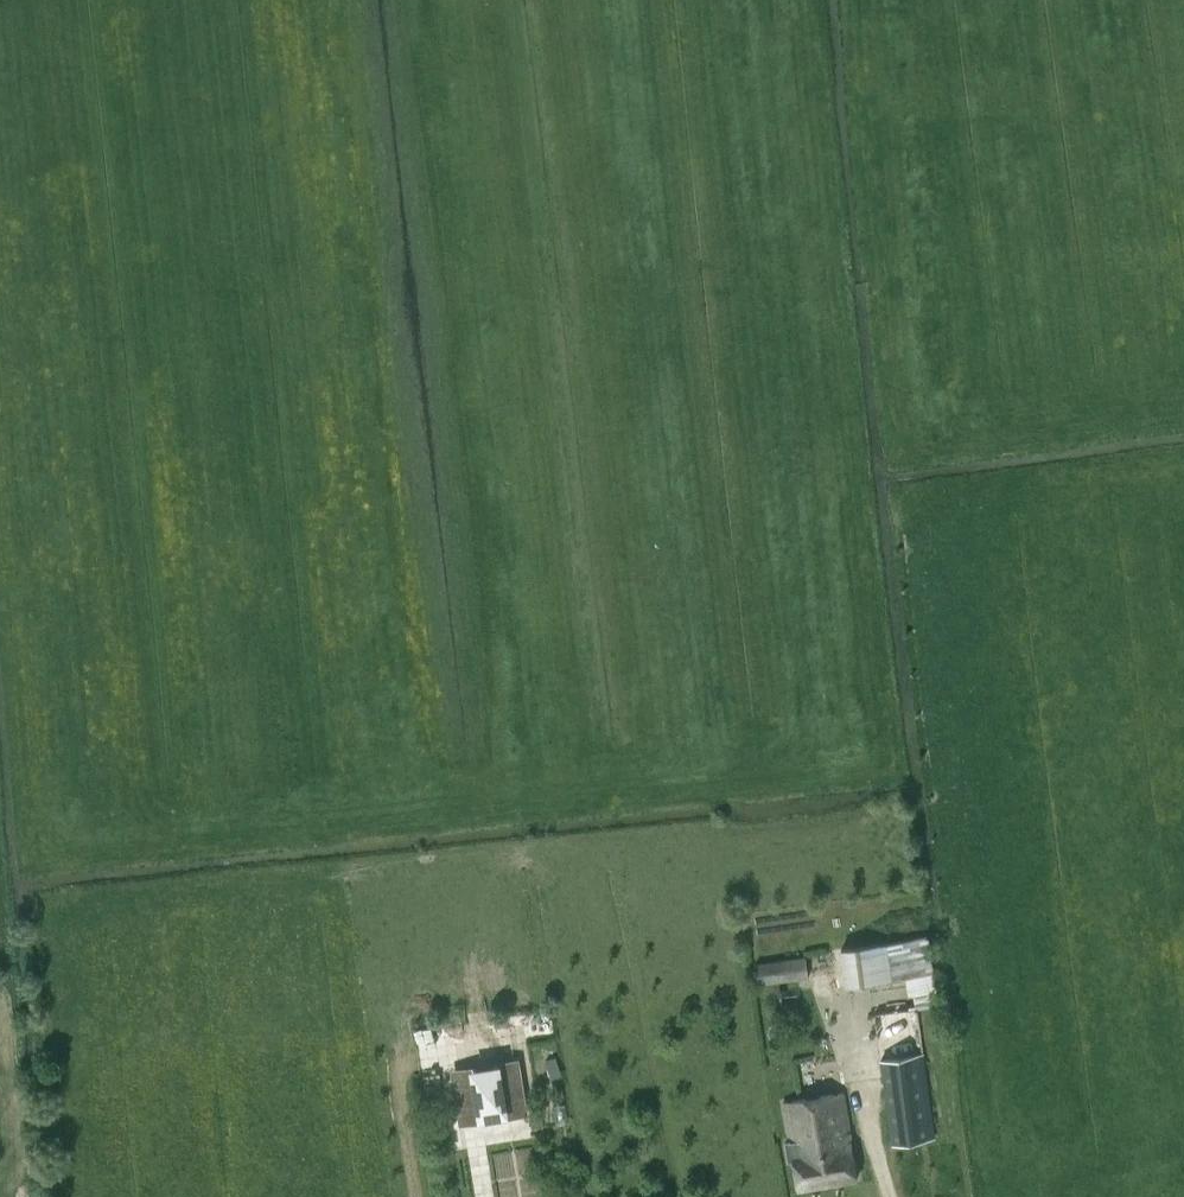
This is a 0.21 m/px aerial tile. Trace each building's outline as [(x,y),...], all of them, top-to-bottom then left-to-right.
[(928,935),(839,948),(844,986),(914,975),(934,972),(928,935)] [(754,963),(756,985),(806,978),(804,957),(754,963)] [(933,1136),(922,1052),(881,1057),(892,1142),(933,1136)] [(505,1114),(498,1067),(455,1074),(462,1121),(505,1114)] [(798,1187),(857,1177),(842,1091),(784,1101),(790,1139),(786,1139),(789,1159),(794,1158),(798,1187)] [(465,1128),(467,1152),(487,1151),(486,1141),(533,1137),(531,1114),(480,1119),(481,1126),(465,1128)]
